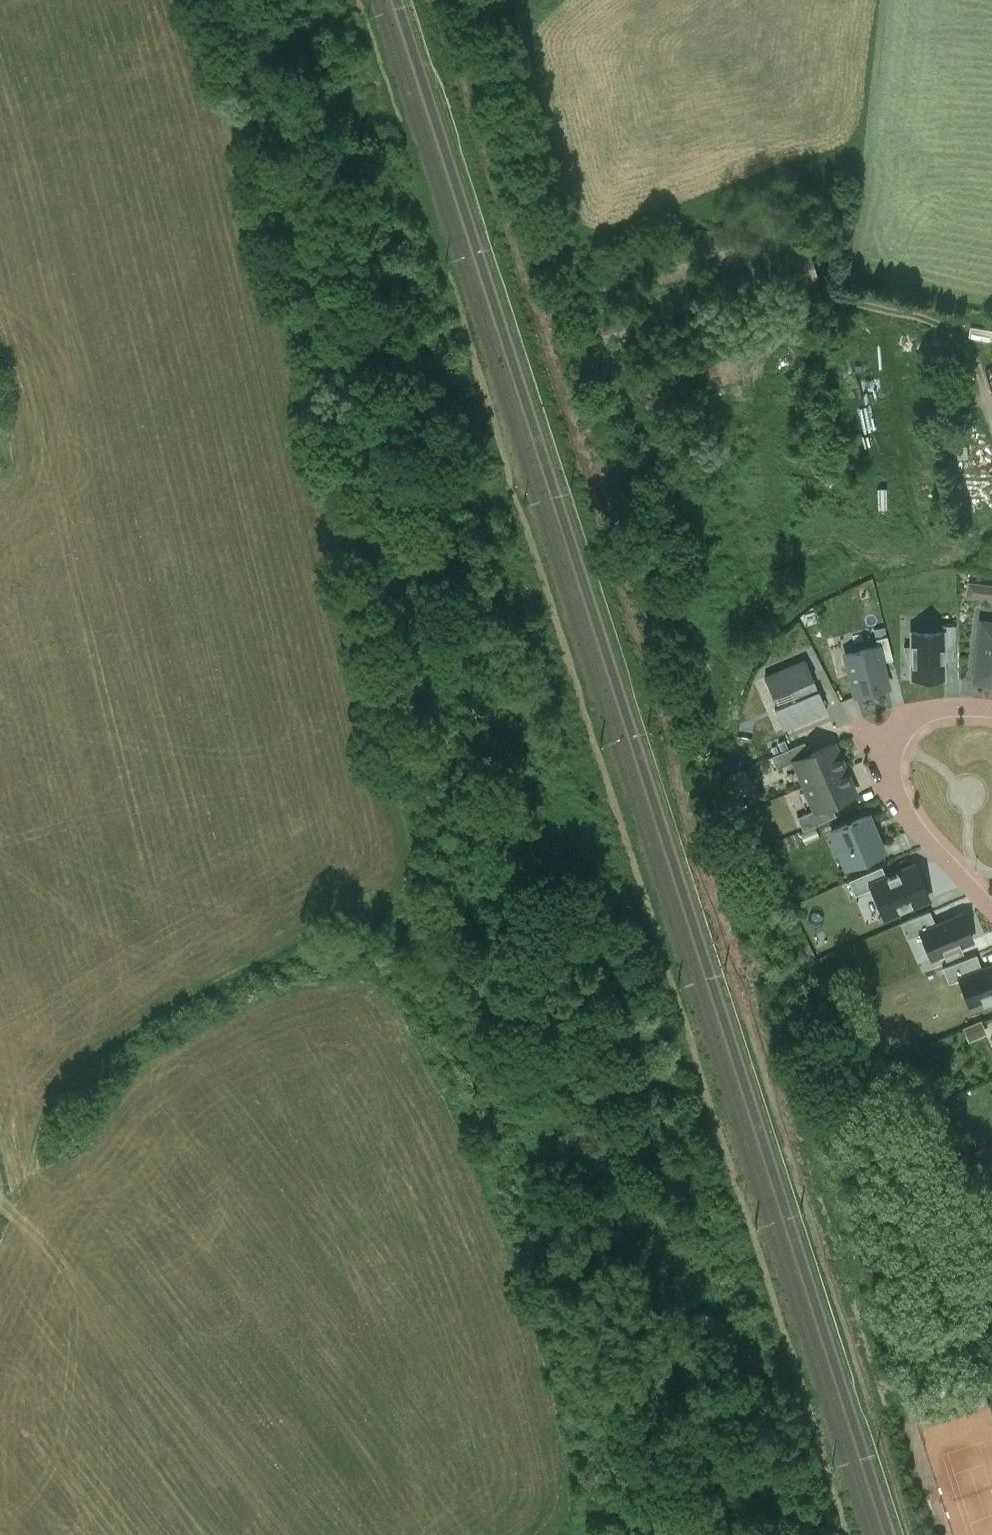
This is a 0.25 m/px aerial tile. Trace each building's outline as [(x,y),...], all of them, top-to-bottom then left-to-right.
[(806,243),(595,310),(609,352),(820,284),(806,243)] [(970,578),(968,594),(991,597),(991,581),(970,578)] [(977,616),(969,680),(991,683),(991,618),(977,616)] [(955,658),(954,622),(940,622),(940,627),(942,627),(943,658),(955,658)] [(908,676),(943,676),(943,658),(942,627),(940,627),(908,627),(908,676)] [(892,656),(886,633),(874,636),(876,642),(879,641),(883,658),(892,656)] [(851,694),(889,685),(883,658),(879,641),(876,642),(841,650),(851,694)] [(782,726),(826,708),(803,656),(760,674),(782,726)] [(803,739),(770,754),(775,766),(793,759),(793,758),(808,751),(803,739)] [(808,751),(793,758),(793,759),(804,783),(843,766),(832,741),(808,751)] [(843,766),(804,783),(814,807),(814,808),(830,801),(853,791),(843,766)] [(814,807),(796,815),(801,827),(835,813),(830,801),(814,808),(814,807)] [(826,828),(843,868),(886,849),(868,809),(826,828)] [(884,872),(866,879),(869,886),(883,918),(930,897),(913,859),(884,872)] [(847,877),(854,892),(869,886),(866,879),(884,872),(880,863),(847,877)] [(899,920),(906,936),(919,930),(917,927),(934,920),(929,908),(899,920)] [(934,920),(917,927),(919,930),(930,957),(972,940),(960,909),(934,920)] [(975,951),(941,964),(947,981),(957,977),(956,974),(980,964),(975,951)] [(967,1004),(991,995),(991,960),(980,964),(956,974),(957,977),(967,1004)] [(980,1016),(961,1024),(967,1039),(986,1031),(980,1016)]
